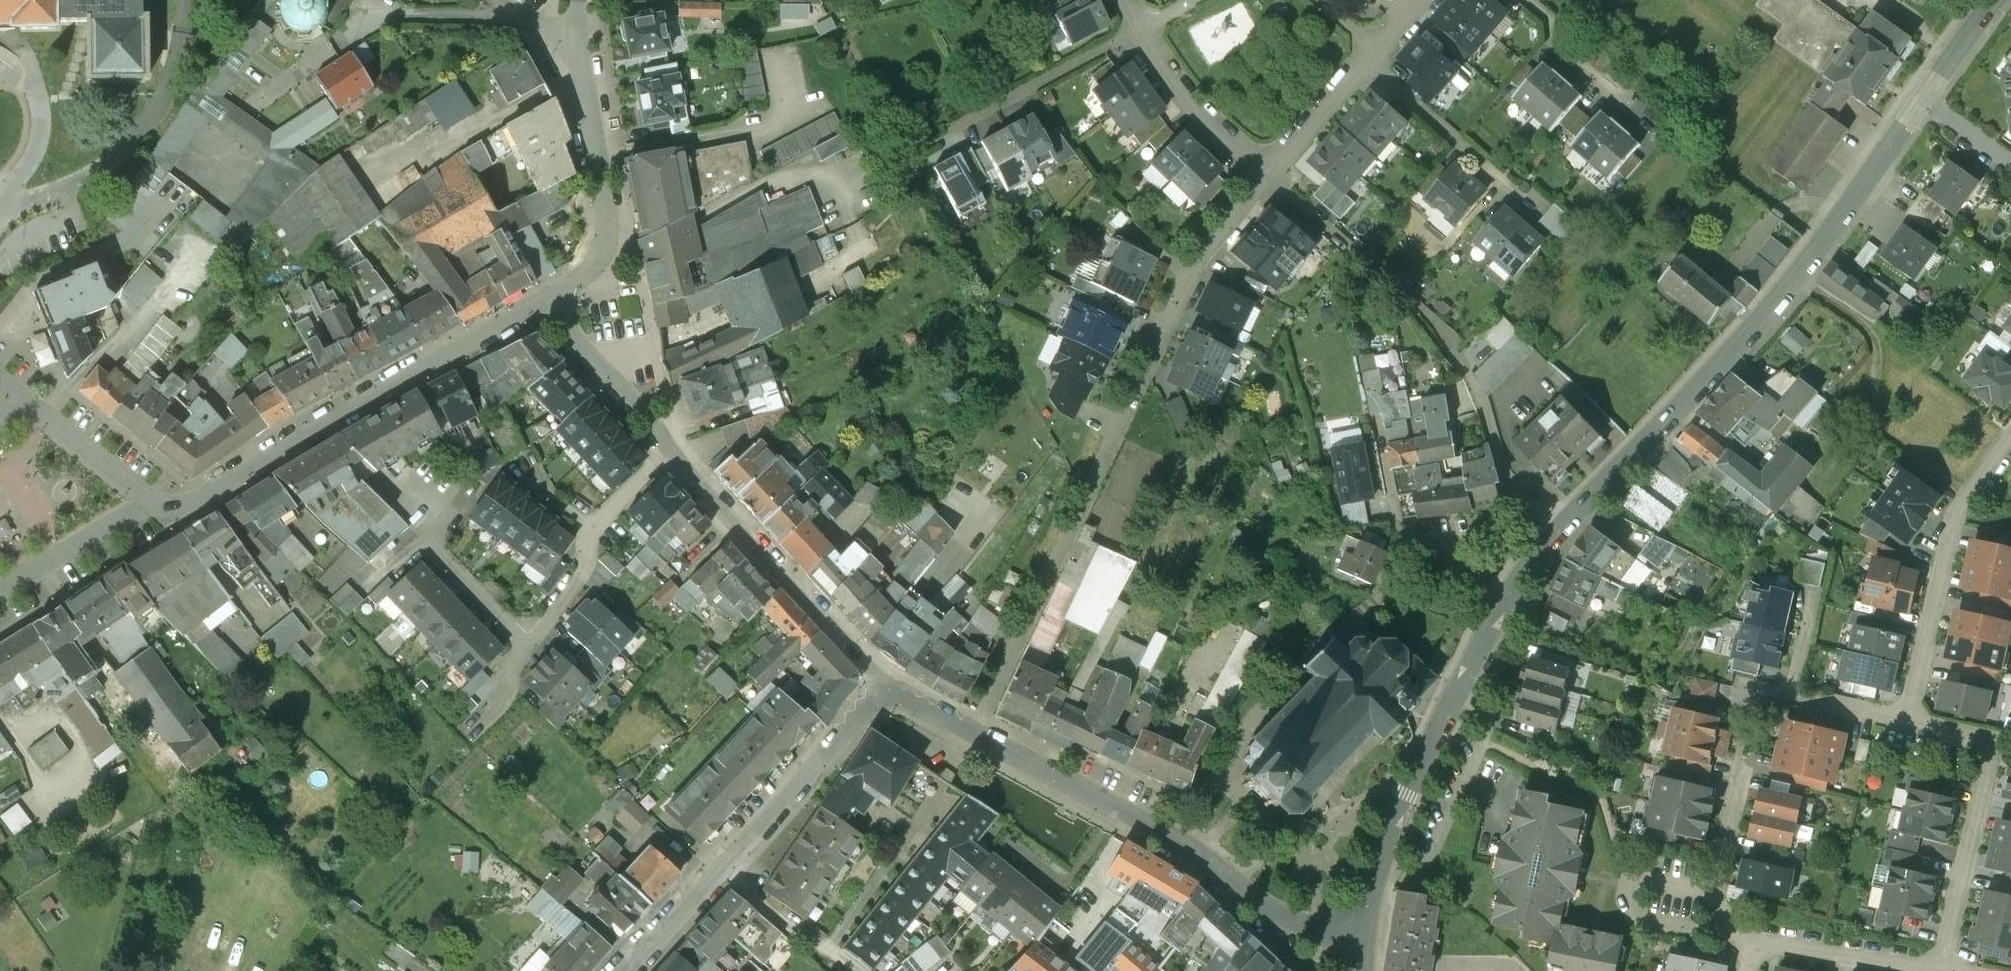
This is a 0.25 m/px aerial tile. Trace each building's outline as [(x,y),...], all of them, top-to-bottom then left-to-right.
[(14,23),(14,28),(58,29),(58,23),(90,24),(92,80),(149,79),(148,17),(142,17),(142,0),(0,0),(0,23),(14,23)] [(316,0),(292,0),(289,2),(287,4),(284,2),(279,10),(282,12),(282,17),(283,23),(279,25),(284,33),(288,31),(291,33),(297,36),(297,39),(308,39),(308,34),(313,32),(316,30),(318,28),(322,30),(327,22),(323,20),(324,15),(323,9),(326,8),(321,0),(319,0),(317,1),(316,0)] [(683,16),(727,14),(726,0),(687,0),(682,0),(683,16)] [(1055,15),(1070,45),(1108,25),(1101,12),(1103,11),(1097,0),(1083,0),(1063,11),(1055,15)] [(1063,11),(1083,0),(1057,0),(1063,11)] [(1452,0),(1435,19),(1443,27),(1470,50),(1473,52),(1490,33),(1452,0)] [(1490,33),(1507,13),(1504,10),(1492,0),(1452,0),(1490,33)] [(1510,0),(1492,0),(1504,10),(1512,1),(1510,0)] [(1813,3),(1815,0),(1761,0),(1758,5),(1770,14),(1773,10),(1791,22),(1779,39),(1822,70),(1834,53),(1841,58),(1861,30),(1861,31),(1862,30),(1848,21),(1844,25),(1813,3)] [(259,2),(240,28),(261,43),(270,31),(258,22),(268,8),(259,2)] [(1243,2),(1193,33),(1215,67),(1265,36),(1243,2)] [(1889,23),(1875,13),(1862,30),(1861,31),(1861,30),(1841,58),(1834,53),(1822,70),(1828,75),(1827,77),(1830,79),(1852,95),(1865,105),(1899,58),(1912,40),(1898,30),(1904,22),(1894,15),(1889,23)] [(662,15),(624,22),(623,23),(622,25),(625,40),(627,42),(628,42),(631,58),(647,55),(648,60),(667,57),(666,51),(668,51),(662,15)] [(1470,50),(1443,27),(1435,35),(1462,59),(1470,50)] [(319,91),(273,135),(221,98),(261,43),(240,28),(185,103),(207,119),(267,163),(228,218),(233,222),(251,237),(266,222),(319,168),(292,149),(333,112),(319,91)] [(1443,59),(1419,38),(1401,59),(1417,73),(1438,91),(1439,92),(1444,91),(1451,83),(1450,78),(1457,70),(1452,66),(1453,65),(1444,57),(1443,59)] [(365,45),(315,77),(336,110),(375,85),(363,65),(373,58),(365,45)] [(755,51),(732,55),(743,103),(765,99),(755,51)] [(526,53),(489,73),(507,106),(544,86),(541,82),(546,79),(538,65),(534,68),(526,53)] [(1111,61),(1091,76),(1100,87),(1119,73),(1111,61)] [(1521,89),(1512,99),(1513,100),(1514,99),(1532,115),(1564,78),(1554,70),(1553,72),(1544,64),(1545,64),(1544,63),(1536,71),(1521,89)] [(1527,63),(1512,81),(1521,89),(1536,71),(1527,63)] [(1100,87),(1095,91),(1111,113),(1146,87),(1130,65),(1119,73),(1100,87)] [(681,71),(638,81),(649,131),(692,122),(681,71)] [(1438,91),(1417,73),(1408,83),(1429,102),(1438,91)] [(1564,78),(1532,115),(1550,130),(1550,131),(1551,132),(1559,123),(1575,105),(1582,96),(1581,95),(1580,96),(1572,89),(1574,87),(1564,78)] [(1830,79),(1813,102),(1835,118),(1852,95),(1830,79)] [(1163,110),(1146,87),(1111,113),(1127,136),(1132,133),(1158,114),(1163,110)] [(1407,122),(1372,92),(1356,109),(1391,140),(1407,122)] [(551,102),(507,126),(525,158),(523,159),(539,192),(557,183),(572,175),(557,144),(567,139),(566,138),(560,123),(551,102)] [(1813,102),(1797,123),(1798,124),(1768,164),(1803,190),(1848,128),(1835,118),(1813,102)] [(207,119),(185,103),(149,157),(169,172),(207,119)] [(1575,105),(1559,123),(1568,131),(1584,112),(1575,105)] [(1391,140),(1356,109),(1341,127),(1376,157),(1391,140)] [(1577,138),(1570,147),(1571,148),(1572,147),(1590,163),(1622,127),(1612,118),(1610,120),(1602,113),(1603,112),(1602,111),(1593,120),(1577,138)] [(833,112),(760,151),(771,171),(813,149),(844,133),(833,112)] [(1584,112),(1568,131),(1577,138),(1593,120),(1584,113),(1584,112)] [(1158,114),(1132,133),(1141,146),(1148,141),(1166,125),(1158,114)] [(1042,137),(1031,116),(1006,129),(1028,171),(1053,158),(1042,137)] [(1166,125),(1148,141),(1155,150),(1173,134),(1166,125)] [(1376,157),(1341,127),(1325,145),(1360,175),(1376,157)] [(1622,127),(1590,163),(1608,179),(1607,180),(1609,181),(1617,171),(1633,153),(1640,145),(1639,143),(1638,144),(1630,137),(1631,135),(1622,127)] [(1028,171),(1006,129),(981,142),(984,146),(995,168),(1007,191),(1032,178),(1028,171)] [(1057,130),(1042,137),(1053,158),(1056,163),(1075,153),(1057,130)] [(1182,131),(1150,163),(1169,181),(1171,180),(1200,149),(1182,131)] [(844,133),(813,149),(820,162),(851,146),(844,133)] [(745,141),(627,165),(641,239),(678,222),(726,195),(754,180),(745,141)] [(1360,175),(1325,145),(1310,163),(1328,179),(1337,186),(1345,193),(1360,175)] [(995,168),(984,146),(973,152),(984,173),(995,168)] [(973,152),(971,148),(970,148),(971,150),(960,155),(977,187),(987,182),(988,182),(989,182),(973,152)] [(1222,170),(1200,149),(1171,180),(1191,199),(1205,186),(1206,187),(1218,175),(1222,170)] [(460,153),(375,219),(386,232),(413,263),(437,249),(466,231),(471,241),(483,233),(486,238),(505,227),(496,213),(460,153)] [(1633,153),(1617,171),(1626,179),(1642,161),(1633,153)] [(960,155),(959,154),(933,167),(960,217),(985,203),(977,187),(960,155)] [(319,168),(266,222),(303,270),(375,219),(335,158),(320,167),(319,168)] [(1440,163),(1416,190),(1425,198),(1449,171),(1440,163)] [(1974,179),(1951,163),(1942,175),(1945,177),(1931,197),(1945,208),(1954,215),(1970,193),(1966,191),(1974,179)] [(1449,171),(1425,198),(1456,225),(1485,191),(1455,164),(1449,171)] [(1218,175),(1206,187),(1205,186),(1191,199),(1202,210),(1226,183),(1218,175)] [(1328,179),(1314,195),(1323,203),(1337,186),(1328,179)] [(539,192),(496,213),(505,227),(510,236),(527,228),(569,204),(557,183),(539,192)] [(1337,186),(1323,203),(1332,211),(1346,194),(1345,193),(1337,186)] [(769,206),(760,210),(775,248),(805,234),(824,225),(808,187),(769,206)] [(678,222),(641,239),(638,241),(640,247),(653,307),(681,294),(717,281),(732,275),(779,258),(775,248),(760,210),(769,206),(763,190),(696,228),(694,222),(692,214),(678,222)] [(1931,197),(1922,192),(1914,203),(1937,219),(1945,208),(1931,197)] [(1346,194),(1332,211),(1341,219),(1355,202),(1346,194)] [(231,222),(203,200),(189,219),(217,240),(231,222)] [(1937,219),(1914,203),(1906,214),(1929,231),(1937,219)] [(1488,226),(1475,241),(1495,258),(1524,225),(1504,207),(1488,226)] [(1287,225),(1269,209),(1257,223),(1260,225),(1247,240),(1244,238),(1232,251),(1250,266),(1268,283),(1269,282),(1275,287),(1311,246),(1287,225)] [(1120,210),(1110,222),(1119,230),(1129,218),(1120,210)] [(1319,237),(1295,215),(1287,225),(1311,246),(1319,237)] [(1480,218),(1462,237),(1471,245),(1475,241),(1488,226),(1480,218)] [(233,222),(217,240),(233,256),(251,237),(233,222)] [(1785,222),(1728,294),(1733,298),(1745,308),(1803,236),(1785,222)] [(1658,224),(1650,234),(1657,240),(1665,229),(1658,224)] [(1524,225),(1495,258),(1514,275),(1543,242),(1524,225)] [(1904,225),(1883,256),(1913,277),(1921,265),(1917,263),(1931,243),(1904,225)] [(510,236),(505,227),(486,238),(507,273),(500,275),(490,279),(502,300),(537,281),(528,267),(529,267),(526,262),(525,262),(510,236)] [(552,273),(527,228),(510,236),(525,262),(526,262),(529,267),(528,267),(537,281),(552,273)] [(810,245),(805,234),(775,248),(779,258),(779,260),(783,258),(810,245)] [(1142,249),(1116,236),(1114,240),(1111,239),(1101,261),(1143,281),(1154,258),(1141,252),(1142,249)] [(810,245),(783,258),(791,280),(822,266),(820,263),(836,255),(827,237),(810,245)] [(1674,244),(1670,250),(1674,254),(1679,248),(1674,244)] [(480,274),(463,286),(437,249),(413,263),(430,283),(435,291),(443,303),(460,324),(495,304),(502,300),(490,279),(488,274),(486,270),(480,274)] [(366,260),(360,252),(336,265),(340,273),(352,267),(366,260)] [(1728,294),(1682,256),(1659,283),(1710,325),(1719,315),(1733,298),(1728,294)] [(779,260),(757,271),(779,332),(804,318),(800,306),(791,280),(783,258),(779,260)] [(109,305),(123,287),(113,279),(105,260),(73,272),(74,274),(63,278),(61,275),(49,280),(51,286),(35,292),(50,330),(107,308),(109,305)] [(423,344),(404,309),(366,260),(352,267),(371,305),(360,311),(366,324),(387,363),(423,344)] [(1101,261),(1090,283),(1105,290),(1133,303),(1143,281),(1101,261)] [(1866,292),(1832,264),(1818,284),(1856,309),(1857,306),(1866,292)] [(144,265),(121,292),(139,307),(162,280),(144,265)] [(854,266),(840,273),(851,293),(865,285),(854,266)] [(1268,283),(1250,266),(1241,285),(1261,295),(1262,296),(1268,283)] [(497,269),(488,274),(490,279),(500,275),(497,269)] [(757,271),(733,277),(738,291),(748,319),(757,342),(779,332),(757,271)] [(732,275),(717,281),(723,296),(738,291),(733,277),(732,275)] [(1090,283),(1076,276),(1071,287),(1086,294),(1100,301),(1105,290),(1090,283)] [(1899,295),(1873,277),(1867,286),(1893,305),(1899,295)] [(1241,285),(1229,280),(1223,292),(1249,304),(1249,305),(1255,308),(1261,295),(1241,285)] [(717,281),(681,294),(686,313),(724,299),(723,296),(717,281)] [(327,294),(322,285),(309,290),(321,314),(339,305),(333,292),(327,294)] [(1223,292),(1210,285),(1198,311),(1238,329),(1249,305),(1249,304),(1223,292)] [(404,309),(423,344),(456,325),(460,324),(443,303),(435,291),(431,293),(404,309)] [(738,291),(723,296),(724,299),(734,326),(748,319),(738,291)] [(1876,300),(1866,292),(1857,306),(1868,314),(1872,307),(1876,300)] [(681,294),(653,307),(657,329),(689,319),(686,313),(681,294)] [(1100,301),(1086,294),(1080,307),(1105,318),(1111,306),(1100,301)] [(822,298),(800,306),(804,318),(826,306),(822,298)] [(1745,308),(1733,298),(1719,315),(1724,319),(1732,309),(1739,315),(1745,308)] [(1080,307),(1073,303),(1058,336),(1065,339),(1107,358),(1109,359),(1124,327),(1105,318),(1080,307)] [(107,308),(50,330),(68,378),(118,328),(113,315),(118,313),(115,305),(110,307),(109,305),(107,308)] [(387,363),(366,324),(362,328),(364,333),(356,337),(339,305),(321,314),(336,344),(356,380),(387,363)] [(1883,312),(1872,307),(1868,314),(1877,320),(1883,312)] [(224,327),(231,334),(245,322),(237,314),(224,327)] [(163,315),(119,371),(137,385),(150,370),(181,330),(163,315)] [(304,317),(294,323),(306,343),(315,337),(304,317)] [(734,326),(685,350),(682,345),(662,355),(663,363),(670,387),(684,380),(757,342),(748,319),(734,326)] [(1796,354),(1813,339),(1799,324),(1782,339),(1796,354)] [(1517,331),(1474,375),(1488,394),(1534,348),(1517,331)] [(1990,331),(1976,350),(1983,355),(1995,364),(1997,360),(2001,363),(2010,349),(2010,346),(2010,345),(1990,331)] [(1244,345),(1215,332),(1210,343),(1229,352),(1229,353),(1238,357),(1244,345)] [(1210,343),(1189,333),(1184,346),(1182,345),(1176,357),(1218,376),(1218,377),(1226,380),(1230,372),(1227,365),(1224,363),(1229,353),(1229,352),(1210,343)] [(231,334),(214,352),(232,368),(247,351),(231,334)] [(536,334),(481,361),(504,407),(527,390),(561,365),(564,363),(536,334)] [(336,344),(323,351),(315,337),(306,343),(309,349),(315,357),(322,372),(333,393),(356,380),(336,344)] [(1107,358),(1065,339),(1051,368),(1062,373),(1051,397),(1059,411),(1072,417),(1081,397),(1084,398),(1096,372),(1100,374),(1107,358)] [(294,414),(333,393),(322,372),(315,357),(309,349),(292,358),(297,367),(270,382),(285,399),(294,414)] [(1997,360),(1995,364),(1983,355),(1965,379),(1978,389),(1976,392),(1989,402),(1991,398),(2004,407),(2010,398),(2010,375),(2010,373),(2010,370),(2001,363),(1997,360)] [(1345,374),(1360,372),(1358,356),(1342,359),(1345,374)] [(1218,376),(1176,357),(1171,368),(1173,369),(1167,381),(1207,400),(1218,377),(1218,376)] [(504,407),(481,361),(455,373),(465,394),(478,388),(491,415),(491,416),(504,407)] [(731,362),(684,380),(699,421),(747,403),(731,362)] [(527,390),(549,413),(519,434),(526,447),(538,440),(539,442),(557,430),(566,424),(563,421),(578,408),(576,406),(590,396),(561,365),(527,390)] [(1824,406),(1782,367),(1752,389),(1762,397),(1774,407),(1784,415),(1804,431),(1824,406)] [(113,370),(108,376),(98,368),(79,390),(111,418),(112,416),(135,389),(113,370)] [(135,389),(112,416),(156,450),(175,423),(163,414),(175,398),(186,386),(173,375),(161,387),(156,383),(160,379),(150,370),(137,385),(135,389)] [(270,382),(267,377),(268,376),(264,372),(252,382),(264,398),(253,407),(269,428),(294,414),(285,399),(270,382)] [(455,373),(417,392),(424,404),(426,404),(429,411),(439,405),(451,428),(476,416),(465,394),(455,373)] [(1752,389),(1734,374),(1716,394),(1743,416),(1752,407),(1762,397),(1752,389)] [(186,386),(175,398),(193,414),(203,402),(200,399),(205,393),(192,380),(186,386)] [(396,402),(384,409),(385,410),(376,415),(375,414),(363,421),(364,422),(340,436),(349,451),(352,449),(363,460),(365,462),(377,472),(378,470),(383,464),(428,439),(428,440),(442,433),(429,411),(426,404),(424,404),(417,392),(396,403),(396,402)] [(1365,393),(1351,397),(1347,398),(1350,411),(1368,407),(1365,393)] [(1743,416),(1716,394),(1697,414),(1725,436),(1743,416)] [(253,407),(244,396),(228,408),(236,419),(227,426),(241,445),(250,439),(264,427),(269,428),(253,407)] [(644,454),(590,396),(576,406),(578,408),(563,421),(566,424),(557,430),(611,489),(631,470),(632,471),(634,470),(633,469),(643,459),(644,454)] [(1575,408),(1565,396),(1517,441),(1552,479),(1600,434),(1575,408)] [(1178,397),(1166,403),(1179,433),(1191,427),(1178,397)] [(1614,424),(1587,397),(1575,408),(1600,434),(1602,436),(1614,424)] [(1774,407),(1762,397),(1752,407),(1763,418),(1774,407)] [(193,414),(187,420),(195,432),(181,443),(192,452),(186,455),(190,460),(179,468),(192,478),(241,445),(227,426),(226,426),(203,402),(193,414)] [(1448,407),(1432,410),(1435,435),(1452,432),(1448,407)] [(1763,418),(1752,407),(1743,416),(1758,424),(1763,418)] [(1763,418),(1758,424),(1770,431),(1784,415),(1774,407),(1763,418)] [(782,409),(771,413),(777,429),(788,424),(782,409)] [(771,413),(746,422),(750,434),(751,440),(761,435),(761,436),(777,429),(771,413)] [(175,423),(156,450),(179,468),(190,460),(186,455),(192,452),(181,443),(195,432),(187,420),(181,428),(175,423)] [(746,421),(723,429),(726,441),(750,434),(746,422),(746,421)] [(519,434),(515,426),(500,434),(498,430),(494,432),(509,457),(526,447),(519,434)] [(1391,428),(1385,430),(1388,444),(1408,440),(1405,426),(1399,427),(1391,428)] [(1707,437),(1691,426),(1679,439),(1696,452),(1707,437)] [(1435,435),(1415,439),(1420,463),(1455,456),(1452,432),(1435,435)] [(1330,441),(1342,504),(1374,497),(1362,435),(1330,441)] [(340,436),(275,475),(304,504),(340,482),(346,493),(379,525),(391,511),(361,482),(357,484),(348,467),(363,460),(352,449),(349,451),(340,436)] [(1725,451),(1707,437),(1696,452),(1715,466),(1725,451)] [(1408,440),(1388,444),(1392,468),(1409,464),(1410,465),(1420,463),(1415,439),(1408,440)] [(759,441),(736,462),(731,455),(713,471),(762,525),(792,498),(787,491),(791,487),(788,483),(794,478),(759,441)] [(1796,445),(1791,441),(1787,445),(1792,449),(1796,445)] [(1787,445),(1761,478),(1786,496),(1811,464),(1792,449),(1787,445)] [(1487,446),(1462,454),(1464,477),(1473,476),(1471,467),(1493,463),(1487,446)] [(1761,478),(1725,451),(1715,466),(1773,513),(1786,496),(1761,478)] [(816,454),(794,473),(806,486),(821,474),(828,467),(816,454)] [(1704,464),(1692,456),(1686,462),(1695,471),(1696,472),(1704,464)] [(1684,460),(1670,475),(1674,479),(1675,478),(1682,484),(1695,471),(1686,462),(1684,460)] [(1443,487),(1438,462),(1415,467),(1420,491),(1415,492),(1419,515),(1472,509),(1464,477),(1458,479),(1458,474),(1451,476),(1451,480),(1447,481),(1448,486),(1443,487)] [(1493,463),(1471,467),(1473,476),(1464,477),(1472,509),(1498,502),(1494,485),(1490,473),(1495,472),(1493,463)] [(1688,493),(1650,464),(1621,503),(1659,532),(1688,493)] [(1903,472),(1872,517),(1909,542),(1939,497),(1903,472)] [(853,503),(821,474),(806,486),(802,490),(820,506),(834,519),(853,503)] [(273,476),(235,500),(250,522),(249,522),(258,531),(279,518),(296,507),(273,476)] [(522,492),(500,476),(469,517),(497,537),(498,536),(529,559),(553,527),(557,521),(521,494),(522,492)] [(665,476),(627,512),(651,538),(654,534),(688,500),(665,476)] [(379,525),(346,493),(340,482),(304,504),(314,516),(367,562),(413,525),(393,509),(391,511),(379,525)] [(792,498),(762,525),(779,543),(802,519),(805,522),(820,506),(802,490),(792,498)] [(235,500),(215,514),(230,534),(235,530),(252,549),(247,555),(262,575),(270,585),(271,585),(272,587),(294,565),(279,551),(258,532),(258,531),(249,522),(250,522),(235,500)] [(688,500),(654,534),(666,546),(677,535),(688,546),(710,525),(688,500)] [(876,512),(855,536),(858,539),(858,540),(870,553),(881,541),(892,528),(893,526),(876,512)] [(215,514),(189,529),(181,534),(192,550),(206,568),(230,554),(232,562),(239,569),(238,576),(234,578),(243,590),(252,583),(262,575),(247,555),(230,534),(215,514)] [(279,518),(258,531),(258,532),(279,551),(291,540),(291,534),(284,523),(279,518)] [(805,522),(802,519),(779,543),(807,574),(831,549),(805,522)] [(893,526),(892,528),(897,533),(904,527),(898,520),(893,526)] [(529,559),(527,562),(546,576),(557,561),(572,541),(553,527),(529,559)] [(1592,527),(1568,560),(1599,575),(1619,548),(1592,527)] [(892,528),(881,541),(890,548),(900,536),(897,533),(892,528)] [(1385,543),(1348,532),(1336,573),(1372,584),(1385,543)] [(181,534),(141,560),(125,563),(124,564),(155,606),(166,618),(183,635),(230,598),(206,568),(192,550),(181,534)] [(2001,535),(1998,547),(2010,550),(2010,537),(2001,535)] [(1078,537),(1028,643),(1050,654),(1080,591),(1077,590),(1097,546),(1078,537)] [(857,541),(856,539),(849,547),(862,562),(869,555),(870,553),(858,540),(857,541)] [(291,540),(279,551),(294,565),(306,555),(296,544),(291,540)] [(922,540),(893,574),(893,582),(905,591),(931,557),(932,558),(937,553),(922,540)] [(1973,541),(1967,564),(2010,575),(2010,550),(1998,547),(1973,541)] [(1900,552),(1879,542),(1875,560),(1897,565),(1900,552)] [(728,543),(711,558),(712,559),(727,576),(728,576),(744,561),(728,543)] [(662,560),(645,545),(634,561),(650,574),(662,560)] [(839,557),(831,549),(807,574),(828,598),(846,581),(860,565),(847,549),(839,557)] [(624,568),(606,552),(598,560),(615,577),(624,568)] [(306,555),(294,565),(300,572),(311,561),(306,555)] [(860,565),(846,581),(828,598),(846,617),(874,592),(866,584),(880,567),(869,555),(862,562),(860,565)] [(1826,564),(1802,558),(1796,582),(1820,588),(1826,564)] [(712,559),(680,587),(695,604),(717,585),(727,576),(712,559)] [(776,590),(746,559),(744,561),(728,576),(727,576),(717,585),(749,618),(761,606),(776,590)] [(1599,575),(1568,560),(1553,590),(1584,605),(1592,588),(1615,599),(1622,585),(1613,581),(1599,575)] [(1897,565),(1875,560),(1871,576),(1874,581),(1869,603),(1909,612),(1917,574),(1897,569),(1898,565),(1897,565)] [(567,568),(557,561),(546,576),(541,584),(550,591),(567,568)] [(155,606),(124,564),(103,579),(115,595),(128,612),(140,628),(140,629),(138,630),(140,632),(166,618),(155,606)] [(396,586),(387,594),(404,611),(435,581),(419,564),(396,586)] [(1967,564),(1962,588),(1987,593),(2010,599),(2010,575),(1967,564)] [(1640,580),(1619,570),(1613,581),(1622,585),(1634,591),(1636,587),(1640,580)] [(875,645),(904,669),(918,649),(904,637),(947,586),(933,574),(875,645)] [(270,585),(262,575),(252,583),(261,594),(273,608),(285,601),(272,587),(271,585),(270,585)] [(388,577),(367,596),(376,605),(387,594),(396,586),(388,577)] [(103,579),(61,608),(80,635),(85,643),(102,630),(128,612),(115,595),(103,579)] [(671,580),(650,599),(657,608),(678,589),(671,580)] [(435,581),(404,611),(420,629),(452,598),(435,581)] [(893,582),(880,599),(890,610),(905,591),(893,582)] [(1773,593),(1752,582),(1743,600),(1750,604),(1746,623),(1742,622),(1742,623),(1784,633),(1794,593),(1774,588),(1773,593)] [(347,583),(329,600),(338,608),(355,592),(347,583)] [(1634,591),(1622,585),(1615,599),(1628,605),(1634,591)] [(819,632),(778,589),(776,590),(761,606),(801,649),(819,632)] [(355,592),(338,608),(347,616),(363,600),(355,592)] [(874,592),(846,617),(868,641),(890,610),(880,599),(874,592)] [(1987,593),(1984,605),(1985,605),(2010,611),(2010,599),(1987,593)] [(452,598),(420,629),(437,646),(469,616),(452,598)] [(1116,600),(1070,687),(1082,694),(1081,695),(1088,698),(1097,679),(1090,675),(1120,617),(1122,618),(1128,606),(1116,600)] [(611,616),(596,602),(591,606),(586,602),(577,613),(618,651),(632,635),(611,616)] [(1985,605),(1982,617),(2010,624),(2010,611),(1985,605)] [(646,632),(619,607),(611,616),(632,635),(638,641),(646,632)] [(61,608),(31,627),(73,684),(89,672),(92,670),(70,643),(76,639),(80,635),(61,608)] [(1957,611),(1951,635),(2006,647),(2010,624),(1982,617),(1957,611)] [(128,612),(102,630),(114,647),(140,628),(128,612)] [(1887,620),(1852,612),(1849,624),(1856,626),(1857,625),(1884,631),(1887,620)] [(618,651),(577,613),(567,623),(572,627),(567,632),(584,648),(604,666),(604,665),(618,651)] [(294,614),(261,639),(276,658),(308,633),(294,614)] [(469,616),(437,646),(453,663),(485,633),(469,616)] [(1784,633),(1742,623),(1738,639),(1734,638),(1731,650),(1735,651),(1735,653),(1752,657),(1751,662),(1761,664),(1776,668),(1780,652),(1778,652),(1779,646),(1781,646),(1784,633)] [(1884,631),(1857,625),(1856,626),(1850,652),(1897,663),(1903,636),(1884,631)] [(990,643),(969,626),(961,635),(970,643),(984,656),(984,655),(990,643)] [(0,647),(0,705),(14,697),(25,711),(45,698),(47,701),(55,696),(68,696),(69,696),(78,690),(73,684),(31,627),(0,647)] [(151,650),(140,632),(136,635),(139,639),(128,647),(137,660),(151,650)] [(822,672),(806,689),(802,685),(789,700),(803,714),(806,710),(819,721),(819,722),(825,727),(844,697),(846,695),(861,678),(841,657),(819,632),(801,649),(822,672)] [(485,633),(453,663),(470,681),(502,650),(485,633)] [(85,643),(80,635),(76,639),(81,646),(85,643)] [(151,650),(137,660),(128,647),(139,639),(136,635),(103,658),(113,671),(189,774),(221,753),(199,723),(202,720),(170,677),(151,650)] [(2006,647),(1951,635),(1946,658),(1971,664),(2000,670),(2006,647)] [(1359,638),(1354,638),(1353,636),(1350,637),(1351,640),(1341,651),(1331,640),(1331,636),(1328,636),(1328,641),(1304,665),(1300,665),(1300,669),(1304,669),(1312,678),(1299,691),(1297,689),(1295,691),(1297,694),(1284,707),(1282,704),(1280,707),(1282,709),(1270,722),(1267,720),(1265,722),(1267,724),(1255,737),(1253,735),(1250,738),(1253,740),(1252,740),(1253,742),(1250,746),(1248,746),(1247,748),(1249,749),(1249,754),(1247,755),(1247,756),(1245,759),(1243,759),(1243,761),(1245,761),(1249,765),(1249,770),(1251,773),(1249,776),(1245,772),(1241,775),(1245,779),(1244,780),(1245,781),(1242,785),(1245,788),(1248,786),(1249,787),(1248,788),(1262,801),(1263,800),(1264,801),(1262,804),(1265,807),(1268,804),(1270,805),(1271,804),(1274,807),(1278,804),(1286,812),(1285,815),(1288,816),(1289,813),(1299,813),(1300,815),(1302,814),(1302,812),(1308,805),(1312,805),(1312,803),(1310,802),(1309,795),(1310,795),(1313,797),(1315,795),(1313,792),(1325,779),(1327,781),(1330,779),(1327,777),(1340,764),(1342,766),(1344,764),(1342,762),(1355,749),(1357,751),(1359,748),(1357,746),(1369,733),(1379,742),(1379,745),(1382,745),(1383,741),(1407,716),(1411,716),(1411,712),(1406,712),(1419,699),(1418,698),(1420,698),(1420,696),(1435,680),(1437,680),(1438,677),(1435,677),(1416,658),(1416,655),(1413,655),(1413,657),(1409,650),(1410,650),(1409,647),(1403,650),(1393,641),(1395,637),(1392,636),(1390,640),(1377,640),(1375,636),(1372,638),(1374,642),(1367,649),(1367,646),(1370,645),(1369,643),(1366,643),(1361,640),(1362,638),(1360,636),(1359,638)] [(1145,650),(1120,637),(1104,669),(1128,681),(1137,665),(1145,650)] [(243,665),(219,640),(203,656),(227,681),(243,665)] [(970,643),(953,673),(943,667),(935,688),(960,703),(984,656),(970,643)] [(748,674),(718,645),(714,650),(718,653),(699,673),(726,698),(748,674)] [(1179,661),(1147,645),(1145,650),(1137,665),(1168,683),(1179,661)] [(604,666),(584,648),(576,657),(583,663),(602,681),(611,672),(604,665),(604,666)] [(927,657),(918,649),(904,669),(913,675),(935,688),(943,667),(927,657)] [(1574,659),(1543,650),(1540,660),(1571,669),(1574,659)] [(1891,690),(1897,663),(1850,652),(1847,651),(1840,679),(1846,680),(1878,687),(1891,690)] [(575,672),(553,652),(546,659),(544,657),(537,666),(576,701),(589,687),(590,686),(575,672)] [(1752,657),(1735,653),(1731,670),(1758,676),(1761,664),(1751,662),(1752,657)] [(113,671),(103,658),(98,657),(96,658),(107,675),(113,671)] [(1540,660),(1532,658),(1526,679),(1566,690),(1569,691),(1572,681),(1571,678),(1569,677),(1571,669),(1540,660)] [(1056,679),(1019,662),(995,715),(1028,732),(1028,731),(1054,682),(1056,679)] [(602,681),(583,663),(575,672),(590,686),(589,687),(594,690),(602,681)] [(2000,670),(1971,664),(1968,675),(1993,681),(1998,682),(2000,670)] [(576,701),(537,666),(529,674),(531,676),(525,683),(546,703),(561,717),(576,701)] [(1069,689),(1054,682),(1028,731),(1028,732),(1062,748),(1063,748),(1068,746),(1071,740),(1100,754),(1109,733),(1126,696),(1128,681),(1104,669),(1085,715),(1074,708),(1081,695),(1082,694),(1070,687),(1069,689)] [(89,672),(73,684),(78,690),(86,701),(101,690),(89,672)] [(748,674),(726,698),(733,704),(742,695),(746,699),(759,686),(748,674)] [(1968,675),(1964,675),(1962,686),(1991,693),(1993,681),(1968,675)] [(1718,683),(1695,678),(1690,701),(1713,706),(1718,683)] [(1566,690),(1528,679),(1522,699),(1523,700),(1565,711),(1568,700),(1567,697),(1565,696),(1566,690)] [(1875,699),(1878,687),(1846,680),(1844,692),(1875,699)] [(1147,682),(1139,699),(1150,705),(1159,688),(1147,682)] [(1962,686),(1944,682),(1938,708),(1985,719),(1991,693),(1962,686)] [(1215,685),(1196,722),(1212,731),(1220,716),(1234,695),(1215,685)] [(86,701),(78,690),(69,696),(76,706),(68,712),(99,757),(118,744),(98,717),(86,701)] [(101,690),(86,701),(98,717),(113,707),(101,690)] [(789,700),(779,692),(756,716),(792,749),(819,722),(819,721),(806,710),(803,714),(789,700)] [(113,707),(98,717),(106,728),(117,720),(116,718),(125,712),(122,708),(129,703),(126,698),(113,707)] [(1565,711),(1523,700),(1517,719),(1557,730),(1559,722),(1562,723),(1564,721),(1567,712),(1565,711)] [(1139,702),(1120,737),(1110,759),(1124,765),(1141,732),(1154,709),(1139,702)] [(561,717),(546,703),(538,712),(557,730),(565,721),(561,717)] [(1720,718),(1673,708),(1670,723),(1668,731),(1728,745),(1731,732),(1726,731),(1721,734),(1718,729),(1720,718)] [(1823,718),(1811,715),(1808,727),(1791,723),(1786,745),(1786,746),(1834,757),(1834,758),(1840,759),(1846,735),(1820,729),(1823,718)] [(792,749),(756,716),(732,740),(769,773),(792,749)] [(1670,723),(1661,721),(1659,729),(1668,731),(1670,723)] [(1185,742),(1163,733),(1160,739),(1141,732),(1124,765),(1187,792),(1199,755),(1212,731),(1196,722),(1185,742)] [(1668,731),(1659,729),(1658,737),(1666,739),(1668,731)] [(916,760),(869,730),(856,749),(843,775),(842,774),(819,807),(820,807),(847,826),(857,811),(863,815),(875,797),(890,807),(916,760)] [(1728,745),(1668,731),(1666,739),(1663,754),(1689,760),(1709,765),(1712,755),(1717,751),(1720,756),(1725,758),(1728,745)] [(56,732),(29,751),(43,771),(47,768),(53,776),(76,760),(56,732)] [(1109,733),(1100,754),(1110,759),(1120,737),(1109,733)] [(1871,741),(1859,738),(1854,762),(1865,764),(1871,741)] [(769,773),(732,740),(711,763),(745,796),(746,797),(769,773)] [(1834,757),(1786,746),(1786,745),(1780,744),(1774,768),(1799,774),(1828,780),(1829,781),(1834,758),(1834,757)] [(21,761),(11,748),(2,757),(21,788),(33,782),(19,763),(21,761)] [(1709,765),(1689,760),(1686,772),(1692,773),(1709,777),(1712,766),(1709,765)] [(745,796),(711,763),(688,786),(723,819),(745,796)] [(1686,772),(1662,767),(1659,778),(1689,785),(1692,773),(1686,772)] [(1828,780),(1799,774),(1796,785),(1825,792),(1828,780)] [(1932,782),(1909,776),(1906,788),(1909,789),(1930,793),(1932,782)] [(1689,785),(1659,778),(1654,801),(1708,814),(1714,791),(1689,785)] [(1772,780),(1769,792),(1789,796),(1791,784),(1772,780)] [(723,819),(688,786),(666,809),(701,842),(723,819)] [(1930,793),(1909,789),(1904,810),(1951,821),(1956,800),(1930,793)] [(623,790),(607,807),(616,816),(632,799),(623,790)] [(1769,792),(1761,790),(1756,813),(1796,822),(1801,799),(1789,796),(1769,792)] [(1522,791),(1514,833),(1504,839),(1496,878),(1502,888),(1495,923),(1526,929),(1525,937),(1555,944),(1551,961),(1568,965),(1566,970),(1616,970),(1623,938),(1567,927),(1560,925),(1565,901),(1574,894),(1583,855),(1576,846),(1583,812),(1548,805),(1549,797),(1522,791)] [(969,794),(843,948),(870,969),(948,873),(971,845),(997,813),(969,794)] [(632,801),(617,819),(634,834),(649,817),(632,801)] [(1708,814),(1654,801),(1648,825),(1678,832),(1703,837),(1708,814)] [(35,822),(22,804),(4,819),(18,836),(35,822)] [(820,807),(792,849),(828,874),(856,832),(847,826),(820,807)] [(1951,821),(1904,810),(1899,832),(1919,837),(1946,843),(1951,821)] [(1796,822),(1756,813),(1750,836),(1791,846),(1796,822)] [(1998,820),(1993,843),(2010,848),(2010,823),(1998,820)] [(1678,832),(1648,825),(1646,836),(1675,843),(1678,832)] [(1919,837),(1899,832),(1891,830),(1887,848),(1915,854),(1919,837)] [(1166,868),(1125,843),(1107,872),(1131,888),(1116,910),(1129,920),(1143,899),(1143,898),(1166,868)] [(1993,843),(1988,867),(2010,872),(2010,848),(1993,843)] [(986,858),(971,845),(948,873),(964,885),(986,858)] [(686,878),(653,847),(631,867),(616,853),(604,864),(623,883),(651,907),(656,912),(686,878)] [(1915,854),(1887,848),(1883,866),(1891,867),(1891,866),(1911,871),(1915,854)] [(792,849),(763,891),(799,916),(828,874),(792,849)] [(1791,858),(1755,850),(1752,861),(1788,870),(1791,858)] [(1008,867),(990,853),(986,858),(964,885),(960,890),(978,905),(1008,867)] [(1752,861),(1745,860),(1739,887),(1757,891),(1757,892),(1759,892),(1762,897),(1767,894),(1769,894),(1787,898),(1793,871),(1788,870),(1752,861)] [(1911,871),(1891,866),(1891,867),(1886,888),(1933,899),(1938,877),(1911,871)] [(1008,867),(978,905),(995,918),(1025,881),(1008,867)] [(1184,879),(1166,868),(1143,898),(1143,899),(1129,920),(1134,924),(1133,925),(1135,927),(1148,910),(1156,916),(1182,882),(1184,879)] [(1025,881),(995,918),(1012,932),(1042,895),(1025,881)] [(1182,882),(1164,907),(1176,916),(1180,912),(1176,909),(1194,888),(1182,882)] [(1999,882),(1996,894),(2010,897),(2010,885),(1999,882)] [(640,919),(651,907),(623,883),(592,918),(619,942),(626,934),(630,937),(644,922),(640,919)] [(1194,888),(1176,909),(1180,912),(1176,916),(1159,937),(1178,950),(1197,928),(1208,936),(1224,915),(1194,888)] [(1933,899),(1886,888),(1881,910),(1901,915),(1928,921),(1933,899)] [(542,891),(525,908),(537,919),(539,917),(554,902),(542,891)] [(782,934),(732,891),(686,940),(709,959),(713,963),(722,953),(719,951),(732,937),(764,965),(772,955),(771,947),(782,934)] [(1398,891),(1397,901),(1395,901),(1385,956),(1387,956),(1385,965),(1384,964),(1383,970),(1429,970),(1432,956),(1427,955),(1430,940),(1434,941),(1437,929),(1432,928),(1435,907),(1421,905),(1422,895),(1398,891)] [(1986,891),(1980,916),(2010,924),(2010,897),(1996,894),(1986,891)] [(1042,895),(1012,932),(1030,947),(1033,944),(1059,909),(1042,895)] [(546,956),(539,950),(520,970),(591,970),(611,949),(585,924),(584,925),(554,902),(539,917),(563,938),(555,947),(554,947),(546,956)] [(1881,910),(1878,909),(1875,921),(1898,926),(1901,915),(1881,910)] [(1129,920),(1116,910),(1103,925),(1121,939),(1133,925),(1134,924),(1129,920)] [(1208,936),(1202,949),(1198,951),(1199,952),(1186,970),(1222,970),(1231,955),(1246,935),(1224,915),(1208,936)] [(1980,916),(1980,917),(1978,916),(1977,921),(1979,923),(1978,928),(1974,927),(1971,939),(1981,941),(2010,948),(2010,924),(1980,916)] [(1121,939),(1103,925),(1087,944),(1110,962),(1126,943),(1121,939)] [(901,963),(907,970),(927,970),(950,952),(936,935),(901,963)] [(1231,955),(1222,970),(1286,970),(1246,935),(1231,955)] [(686,940),(657,970),(697,970),(709,959),(686,940)] [(392,941),(381,957),(401,970),(403,970),(413,955),(392,941)] [(2010,948),(1981,941),(1978,953),(2007,960),(2010,948)] [(1087,944),(1078,959),(1084,964),(1080,969),(1083,970),(1107,970),(1113,964),(1110,962),(1087,944)] [(1721,954),(1691,947),(1689,959),(1719,965),(1721,954)] [(1672,956),(1669,970),(1718,970),(1719,965),(1689,959),(1672,956)]
